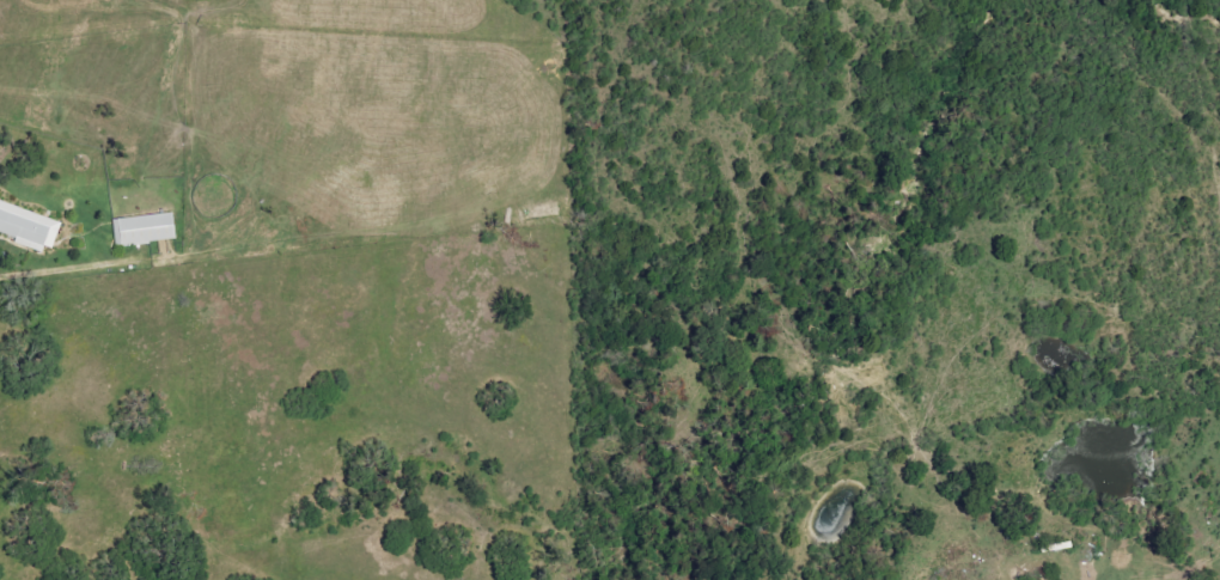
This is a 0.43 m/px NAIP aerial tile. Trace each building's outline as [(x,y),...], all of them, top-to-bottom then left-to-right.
[(53,251),(63,221),(0,202),(0,235),(53,251)] [(117,246),(177,240),(174,213),(114,219),(117,246)]
